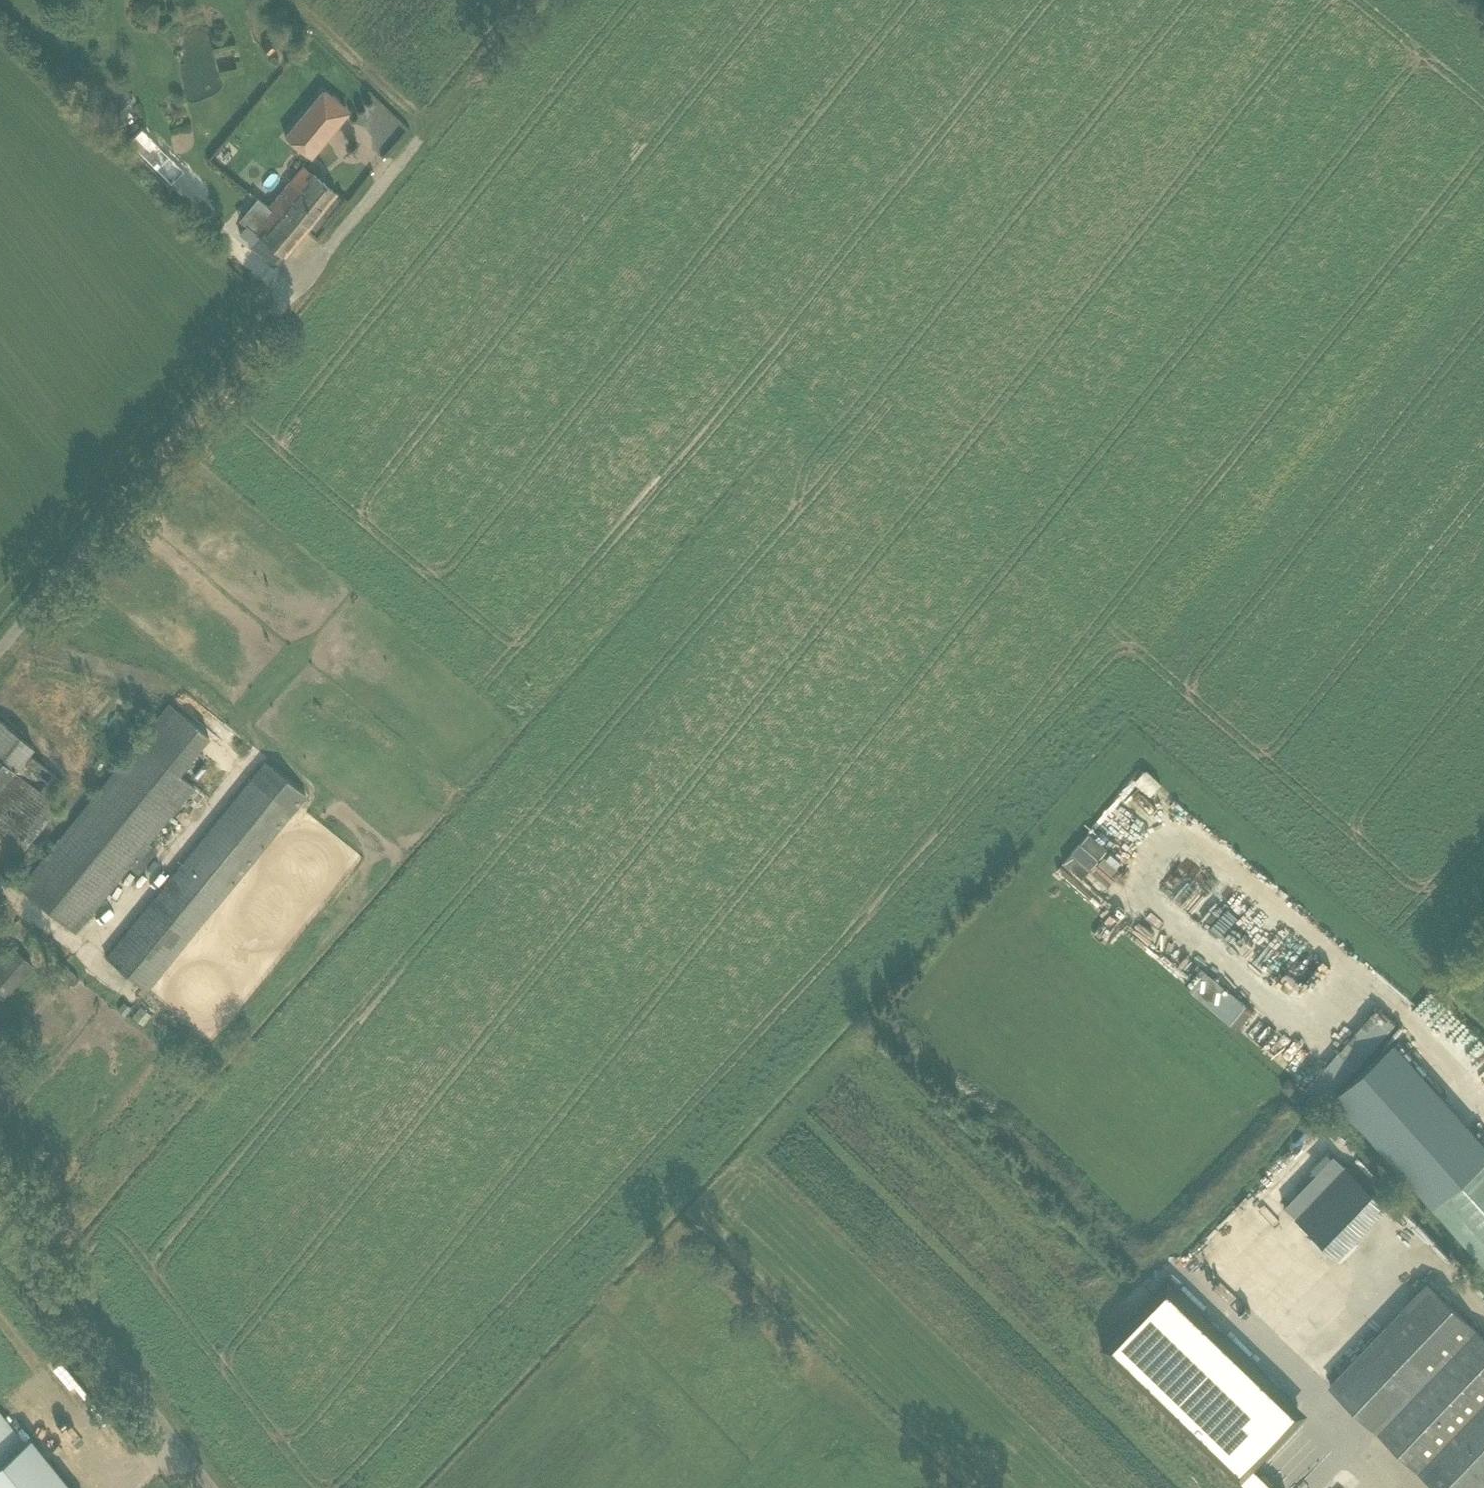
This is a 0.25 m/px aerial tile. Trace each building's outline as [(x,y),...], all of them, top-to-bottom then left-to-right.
[(325,93),(288,137),(312,157),(349,113),(325,93)] [(253,231),(269,244),(284,256),(337,193),(313,174),(299,191),(292,184),(253,231)] [(167,704),(20,885),(75,930),(193,786),(177,773),(207,736),(167,704)] [(5,874),(59,806),(48,795),(62,777),(28,750),(31,747),(0,722),(0,871),(5,874)] [(264,760),(106,957),(148,990),(305,793),(264,760)] [(1127,794),(1143,808),(1154,794),(1138,781),(1127,794)] [(1165,937),(1157,946),(1175,962),(1183,954),(1165,937)] [(33,967),(15,948),(0,963),(0,999),(33,967)] [(1184,974),(1204,961),(1196,949),(1176,962),(1184,974)] [(66,966),(58,974),(70,986),(78,978),(66,966)] [(122,1002),(117,1009),(123,1014),(129,1007),(122,1002)] [(1334,1098),(1434,1207),(1483,1159),(1483,1144),(1392,1043),(1334,1098)] [(1434,1207),(1483,1262),(1483,1159),(1434,1207)] [(1339,1258),(1387,1206),(1344,1167),(1295,1218),(1339,1258)] [(1100,1346),(1248,1487),(1276,1487),(1252,1464),(1290,1424),(1296,1401),(1167,1277),(1100,1346)] [(1427,1283),(1330,1385),(1438,1487),(1481,1487),(1483,1485),(1483,1338),(1427,1283)] [(30,1436),(24,1441),(0,1410),(0,1487),(72,1487),(30,1436)]
